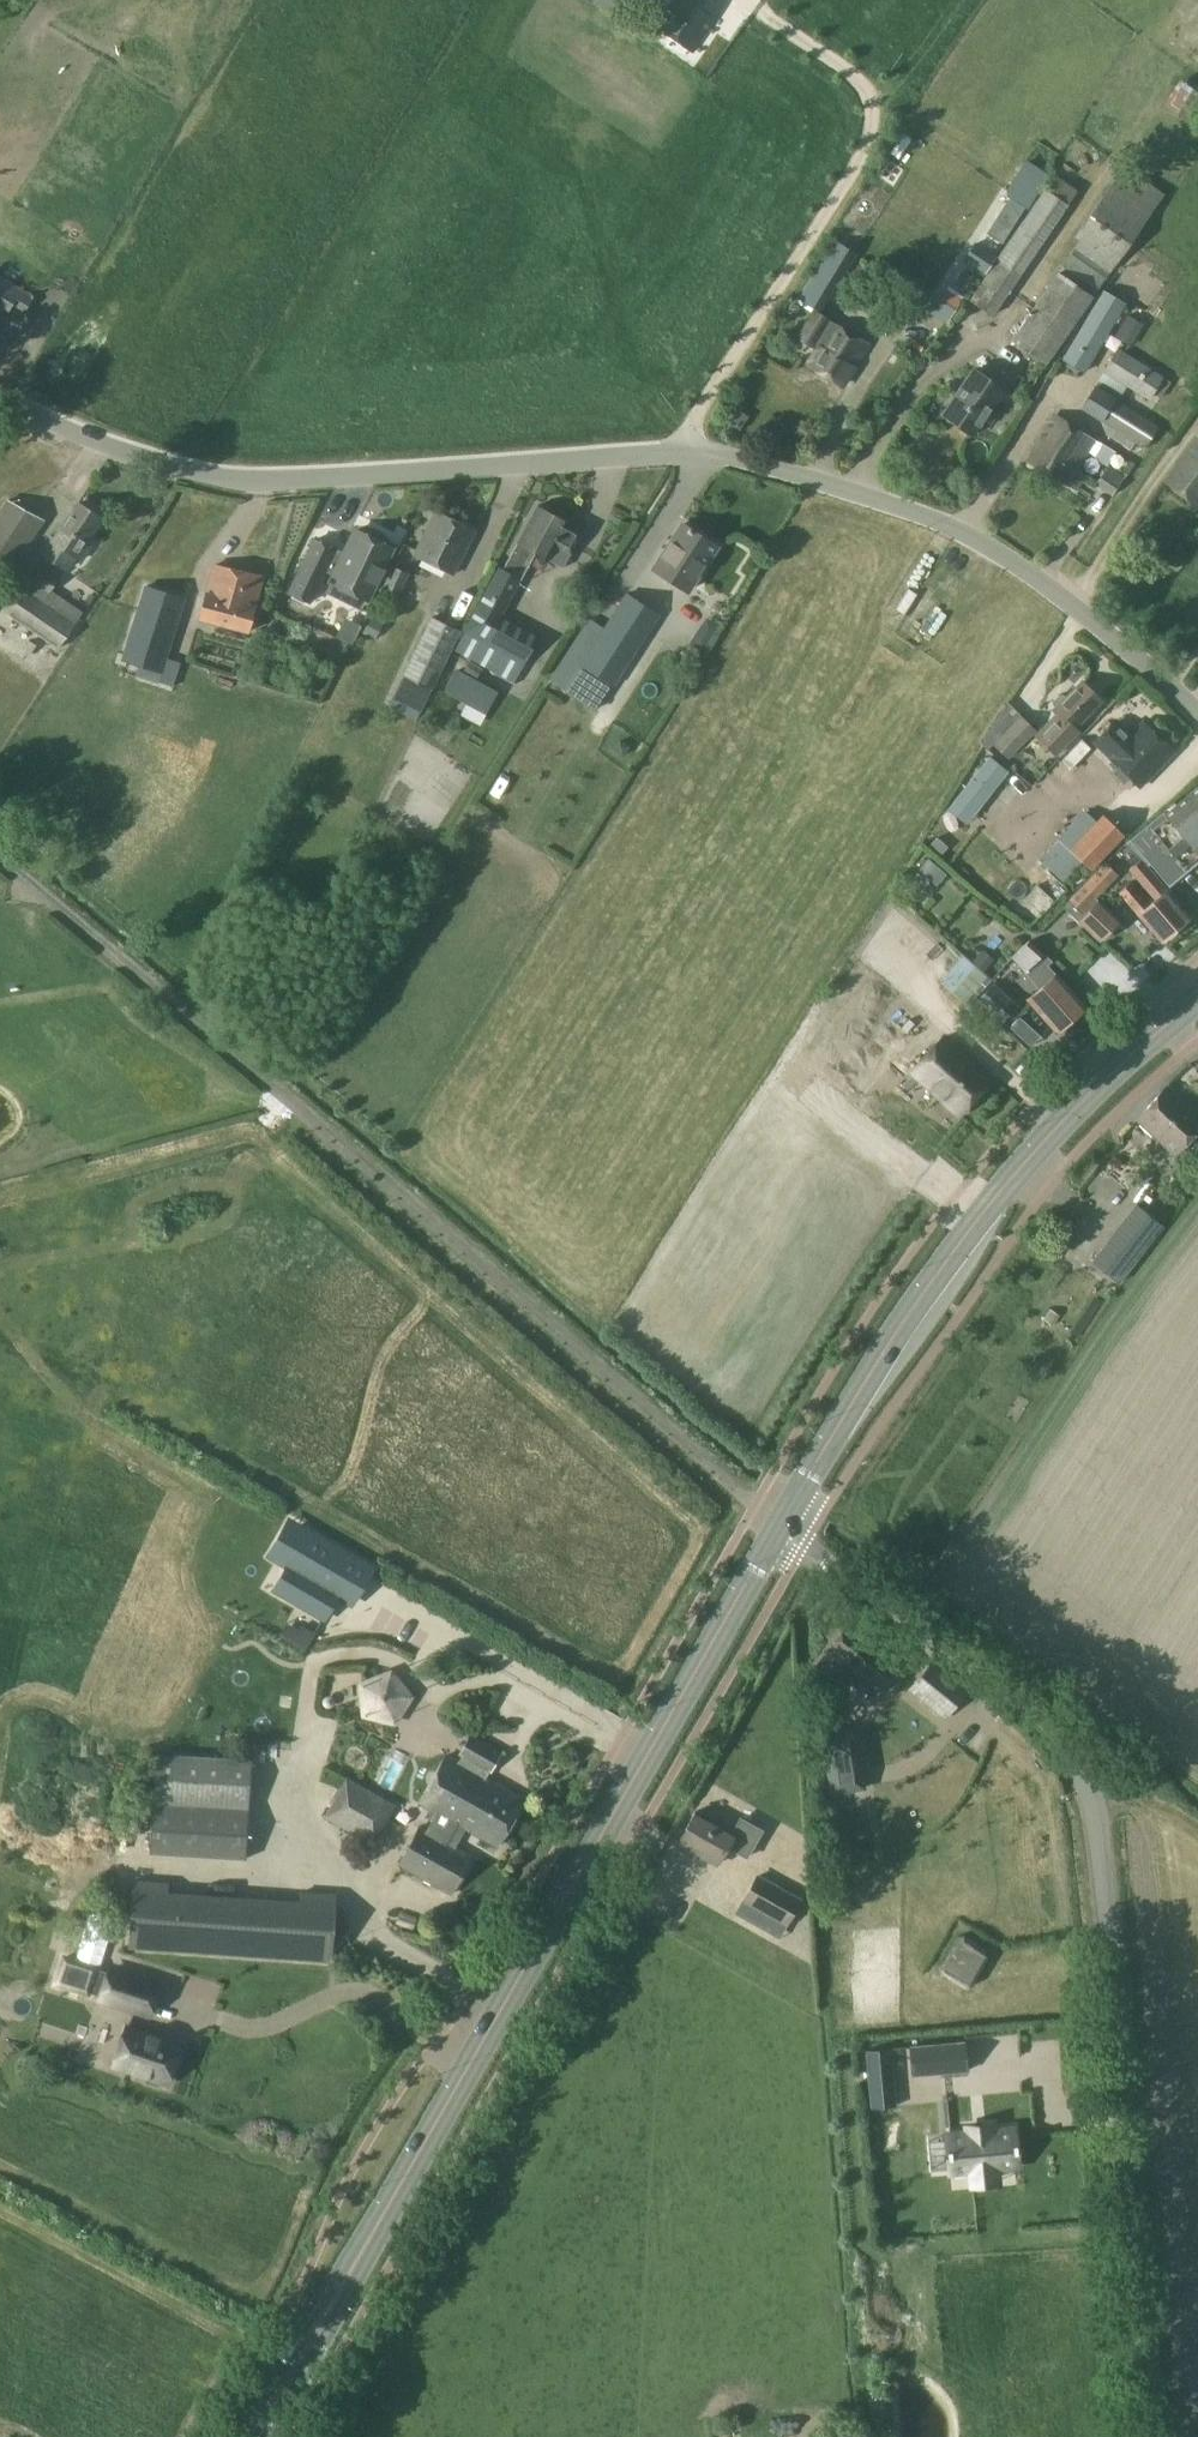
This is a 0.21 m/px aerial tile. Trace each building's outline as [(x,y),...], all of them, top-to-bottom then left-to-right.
[(726,2),(722,0),(672,0),(655,26),(694,52),(726,2)] [(1164,105),(1188,120),(1197,104),(1197,91),(1179,80),(1164,105)] [(1024,163),(1007,191),(1007,198),(1027,210),(1047,177),(1024,163)] [(1079,242),(1010,343),(1043,369),(1163,195),(1123,168),(1074,238),(1079,242)] [(1056,178),(970,301),(991,315),(1076,192),(1056,178)] [(1010,200),(989,233),(1002,242),(1023,209),(1010,200)] [(826,299),(855,252),(835,239),(798,299),(816,310),(824,297),(826,299)] [(977,244),(967,259),(984,270),(994,256),(977,244)] [(10,304),(13,298),(27,306),(32,298),(0,278),(0,298),(10,304)] [(945,289),(930,313),(947,324),(963,301),(945,289)] [(1084,371),(1125,304),(1104,291),(1063,359),(1084,371)] [(861,356),(868,345),(813,314),(800,338),(817,348),(808,364),(815,368),(844,384),(853,368),(848,365),(855,353),(861,356)] [(1128,314),(1118,330),(1135,340),(1145,325),(1128,314)] [(1153,401),(1166,380),(1123,353),(1110,374),(1153,401)] [(990,423),(1009,395),(973,370),(943,416),(972,436),(983,420),(990,423)] [(1144,448),(1156,428),(1097,392),(1085,412),(1144,448)] [(736,407),(727,419),(739,428),(748,416),(736,407)] [(1075,490),(1085,474),(1078,470),(1096,440),(1054,414),(1026,460),(1075,490)] [(1197,437),(1164,481),(1196,505),(1197,503),(1197,438),(1197,437)] [(1111,494),(1122,479),(1109,469),(1097,484),(1111,494)] [(41,519),(10,499),(0,514),(0,559),(11,566),(41,519)] [(85,540),(100,518),(78,502),(53,538),(48,534),(38,548),(65,567),(74,554),(80,558),(90,543),(85,540)] [(465,633),(458,646),(516,678),(524,665),(538,637),(500,617),(520,579),(521,579),(535,552),(549,560),(563,567),(573,549),(583,530),(569,522),(538,505),(503,569),(500,567),(465,633)] [(454,574),(475,531),(436,511),(414,554),(454,574)] [(688,591),(717,547),(682,524),(653,568),(688,591)] [(372,603),(399,547),(358,527),(346,553),(315,538),(289,592),(313,604),(328,573),(334,577),(331,583),(372,603)] [(249,633),(257,605),(265,575),(214,562),(198,619),(249,633)] [(401,593),(411,573),(398,566),(388,585),(401,593)] [(55,589),(61,580),(44,569),(38,579),(55,589)] [(38,579),(28,591),(75,624),(85,610),(55,589),(38,579)] [(9,587),(0,581),(0,600),(9,587)] [(159,680),(185,598),(147,586),(124,658),(143,664),(140,674),(159,680)] [(61,645),(75,624),(28,591),(23,588),(8,609),(61,645)] [(897,617),(907,595),(898,591),(888,613),(897,617)] [(593,624),(559,675),(600,704),(659,615),(629,594),(606,632),(593,624)] [(371,613),(363,631),(375,637),(384,620),(371,613)] [(431,694),(460,634),(433,621),(406,675),(408,677),(405,681),(431,694)] [(695,634),(690,641),(703,650),(711,637),(705,633),(695,634)] [(487,714),(500,692),(461,669),(447,693),(487,714)] [(1059,713),(1036,736),(1054,754),(1057,757),(1046,768),(1055,778),(1083,750),(1070,738),(1077,731),(1074,728),(1078,724),(1101,701),(1082,682),(1067,698),(1056,709),(1055,709),(1059,713)] [(987,749),(992,744),(1020,716),(1007,704),(980,742),(987,749)] [(1006,757),(1033,730),(1020,716),(992,744),(1006,757)] [(1131,734),(1118,721),(1094,742),(1109,757),(1139,787),(1174,752),(1143,722),(1131,734)] [(988,757),(954,799),(973,815),(1007,772),(988,757)] [(1126,843),(1167,889),(1197,863),(1197,787),(1164,815),(1162,813),(1126,843)] [(1123,835),(1101,814),(1092,823),(1083,814),(1059,840),(1080,859),(1091,869),(1123,835)] [(937,837),(930,846),(941,855),(948,847),(937,837)] [(1059,840),(1040,860),(1061,879),(1080,859),(1059,840)] [(1191,917),(1167,889),(1141,861),(1130,870),(1154,898),(1148,903),(1131,883),(1120,893),(1137,913),(1138,914),(1162,942),(1191,917)] [(1106,864),(1069,901),(1081,914),(1095,900),(1119,877),(1106,864)] [(1069,901),(1063,908),(1079,923),(1099,942),(1119,922),(1098,903),(1095,900),(1081,914),(1069,901)] [(1012,957),(1025,972),(1045,954),(1029,939),(1012,957)] [(967,1005),(990,979),(963,955),(940,981),(967,1005)] [(1057,1031),(1082,1010),(1054,978),(1029,1000),(1057,1031)] [(994,982),(976,1000),(1000,1024),(1018,1006),(994,982)] [(960,1114),(990,1081),(943,1038),(913,1071),(960,1114)] [(1197,1130),(1197,1114),(1168,1086),(1137,1119),(1175,1155),(1197,1130)] [(1120,1283),(1163,1226),(1136,1206),(1094,1263),(1120,1283)] [(288,1563),(274,1587),(324,1616),(338,1591),(352,1600),(372,1567),(299,1525),(280,1558),(288,1563)] [(875,1697),(904,1660),(870,1634),(873,1630),(856,1616),(815,1667),(844,1690),(853,1679),(875,1697)] [(301,1625),(292,1641),(305,1648),(313,1633),(301,1625)] [(944,1718),(966,1691),(928,1662),(907,1689),(944,1718)] [(392,1668),(357,1683),(361,1717),(396,1726),(415,1696),(392,1668)] [(898,1743),(915,1717),(890,1700),(873,1726),(898,1743)] [(855,1729),(819,1735),(829,1797),(865,1791),(855,1729)] [(447,1754),(420,1802),(436,1811),(426,1830),(456,1848),(467,1829),(500,1849),(528,1801),(485,1777),(488,1773),(490,1774),(502,1753),(471,1735),(459,1756),(461,1757),(458,1761),(447,1754)] [(379,1750),(365,1781),(384,1790),(398,1759),(379,1750)] [(249,1858),(252,1809),(255,1759),(158,1754),(153,1852),(249,1858)] [(371,1840),(393,1803),(353,1779),(331,1815),(371,1840)] [(746,1860),(762,1832),(738,1819),(732,1830),(696,1811),(678,1843),(716,1864),(725,1848),(746,1860)] [(451,1893),(472,1858),(456,1848),(426,1830),(423,1829),(402,1864),(451,1893)] [(786,1928),(801,1901),(756,1875),(741,1903),(786,1928)] [(131,1894),(127,1952),(328,1966),(332,1909),(334,1894),(299,1892),(298,1906),(166,1897),(167,1882),(132,1880),(131,1894)] [(400,1912),(396,1923),(413,1929),(417,1918),(400,1912)] [(962,2000),(993,1952),(962,1932),(932,1979),(962,2000)] [(66,1959),(58,1984),(89,1995),(97,1969),(66,1959)] [(157,1988),(111,1973),(103,2001),(149,2017),(157,1988)] [(181,2041),(127,2024),(114,2070),(168,2088),(181,2041)] [(965,2041),(909,2046),(912,2075),(968,2070),(965,2041)] [(891,2048),(865,2051),(871,2109),(896,2106),(891,2048)] [(967,2132),(946,2134),(950,2172),(971,2170),(971,2174),(997,2172),(997,2167),(1017,2166),(1014,2127),(993,2129),(992,2124),(966,2127),(967,2132)]
